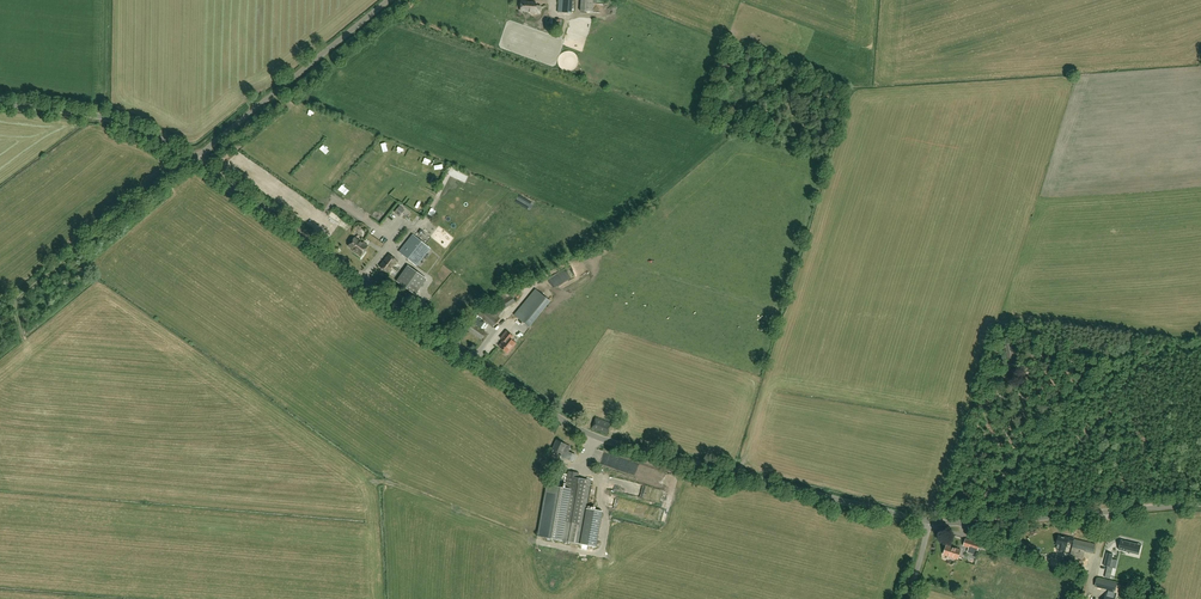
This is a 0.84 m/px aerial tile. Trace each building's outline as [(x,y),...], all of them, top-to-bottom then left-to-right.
[(521,6),(521,11),(541,13),(541,6),(535,5),(536,1),(521,0),(521,2),(520,3),(520,6),(521,6)] [(559,12),(573,12),(574,0),(559,0),(559,12)] [(580,11),(592,12),(593,0),(581,0),(580,11)] [(370,189),(365,193),(371,199),(375,194),(370,189)] [(390,197),(386,202),(392,207),(396,202),(390,197)] [(405,210),(400,206),(395,212),(400,216),(405,210)] [(379,215),(386,217),(388,211),(381,209),(379,215)] [(433,237),(446,248),(454,239),(441,228),(433,237)] [(417,266),(431,249),(413,235),(399,252),(417,266)] [(364,242),(363,243),(355,238),(349,247),(355,251),(354,252),(361,257),(369,245),(364,242)] [(388,273),(397,262),(389,255),(380,267),(388,273)] [(427,279),(409,266),(397,281),(415,294),(427,279)] [(570,279),(580,275),(576,266),(566,271),(570,279)] [(529,327),(550,302),(535,289),(514,315),(529,327)] [(515,302),(508,290),(494,299),(501,311),(515,302)] [(478,314),(493,327),(500,318),(498,316),(502,312),(490,302),(485,307),(478,314)] [(487,333),(474,324),(469,331),(482,340),(487,333)] [(516,343),(511,339),(514,337),(507,331),(501,338),(504,340),(499,346),(508,353),(516,343)] [(1014,351),(1010,337),(1014,336),(1013,332),(1005,334),(1006,338),(1003,338),(1009,360),(1016,358),(1014,351)] [(592,429),(608,434),(611,423),(595,418),(592,429)] [(557,440),(553,449),(562,453),(561,456),(565,458),(571,446),(557,440)] [(603,511),(586,508),(591,480),(578,478),(579,473),(568,471),(566,486),(547,483),(538,536),(580,544),(596,547),(603,511)] [(1074,543),(1075,539),(1074,539),(1064,536),(1064,537),(1059,536),(1057,544),(1067,546),(1068,542),(1073,543),(1074,543)] [(980,543),(966,539),(964,545),(978,550),(980,543)] [(1093,553),(1095,544),(1075,539),(1074,543),(1073,543),(1070,557),(1083,560),(1085,551),(1093,553)] [(1121,540),(1119,550),(1126,552),(1127,550),(1136,552),(1138,544),(1121,540)] [(961,550),(947,545),(944,554),(951,556),(951,557),(951,558),(954,559),(955,558),(958,558),(961,550)] [(1112,582),(1109,592),(1115,594),(1116,589),(1127,592),(1129,586),(1112,582)]
